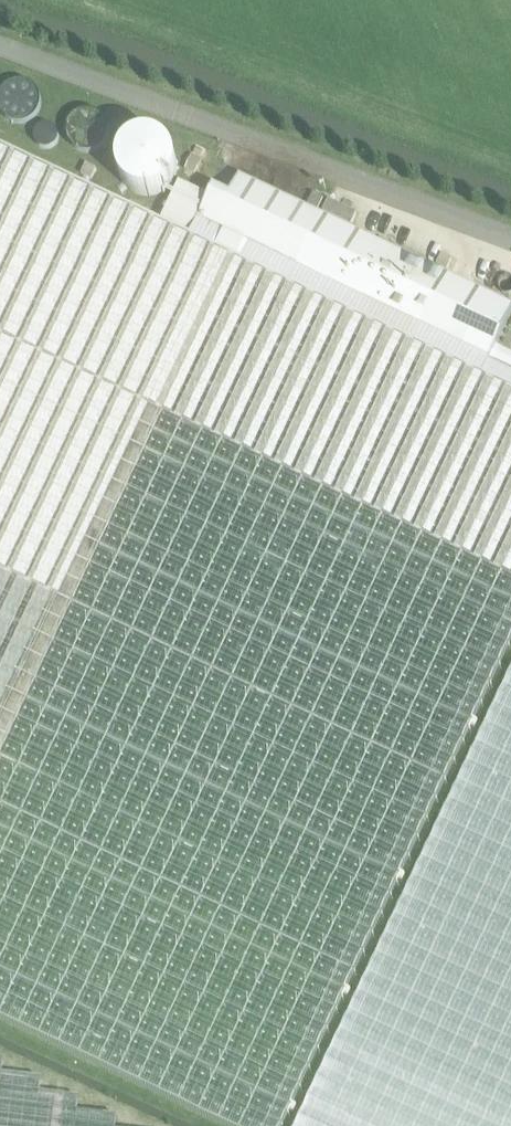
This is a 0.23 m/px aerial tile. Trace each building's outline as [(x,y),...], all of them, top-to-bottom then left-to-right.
[(223,1125),(288,1125),(448,787),(510,655),(510,391),(191,237),(160,223),(0,147),(0,1020),(223,1125)] [(185,171),(195,175),(201,161),(192,157),(185,171)] [(160,223),(191,237),(510,391),(510,356),(495,349),(510,315),(510,307),(370,240),(239,178),(230,196),(213,189),(209,198),(203,195),(179,184),(160,223)] [(312,196),(307,206),(306,208),(308,209),(316,213),(322,200),(312,196)] [(328,202),(322,214),(350,227),(356,215),(328,202)] [(296,1125),(510,1125),(510,673),(296,1125)] [(115,1118),(76,1113),(78,1100),(38,1095),(40,1081),(1,1075),(2,1062),(0,1062),(0,1125),(114,1125),(115,1118)]
